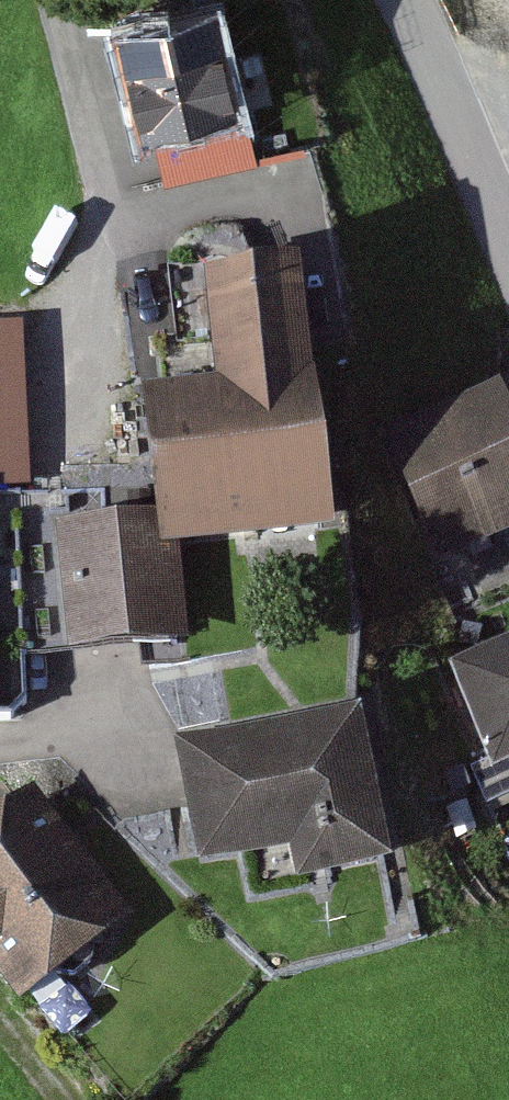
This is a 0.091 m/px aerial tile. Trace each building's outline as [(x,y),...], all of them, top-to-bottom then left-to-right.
[(217,7),(117,31),(144,142),(244,118),(217,7)] [(303,264),(205,276),(218,385),(143,395),(158,518),(162,552),(182,550),(335,531),(303,264)] [(33,490),(23,327),(0,328),(0,492),(33,490)] [(382,438),(436,572),(508,542),(508,411),(501,390),(382,438)] [(0,492),(0,722),(12,721),(26,704),(23,655),(69,652),(57,528),(108,523),(105,487),(33,490),(0,492)] [(108,523),(57,528),(69,652),(69,659),(191,648),(182,550),(162,552),(158,518),(108,523)] [(446,667),(485,760),(470,766),(488,807),(508,798),(508,641),(446,667)] [(363,706),(174,745),(200,868),(291,849),(298,883),(396,863),(363,706)] [(35,791),(0,819),(0,983),(19,1007),(134,917),(35,791)]
